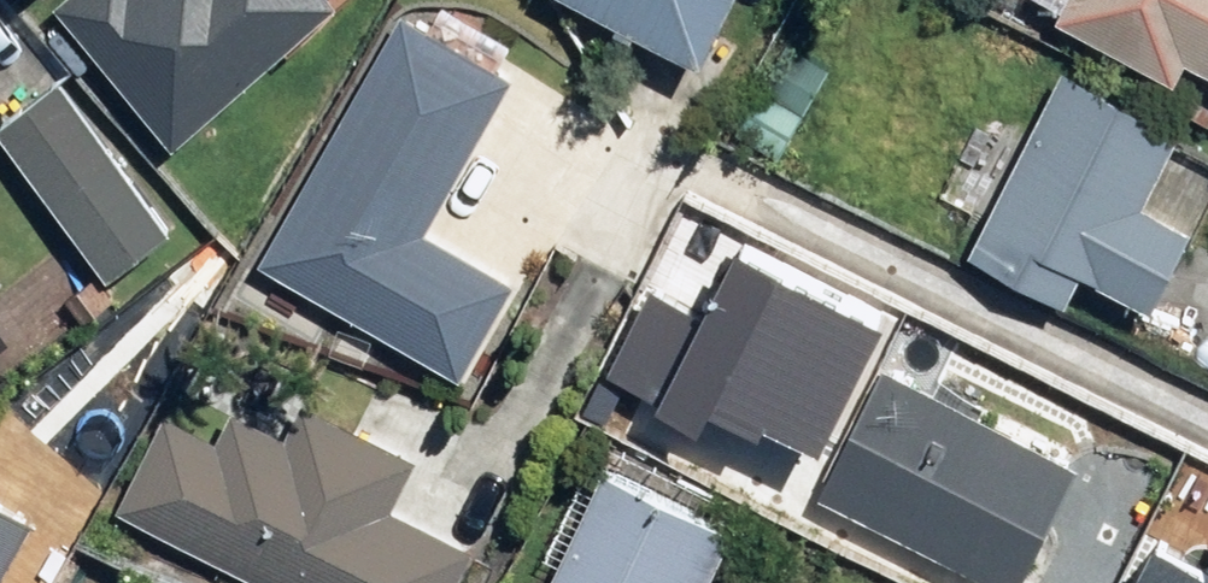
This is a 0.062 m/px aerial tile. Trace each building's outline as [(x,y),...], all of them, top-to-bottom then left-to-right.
[(39,14),(57,0),(27,0),(39,14)] [(694,71),(733,0),(564,0),(694,71)] [(1207,92),(1207,0),(1048,0),(1038,19),(1146,74),(1151,62),(1207,92)] [(414,5),(264,257),(475,381),(536,278),(426,213),(514,64),(414,5)] [(1134,313),(1169,240),(1117,214),(1158,141),(1047,81),(952,255),(1063,315),(1078,286),(1134,313)] [(93,270),(162,216),(59,83),(0,128),(0,150),(93,270)] [(830,489),(1044,582),(1104,582),(1150,480),(886,363),(830,489)] [(418,458),(298,393),(270,443),(168,391),(112,498),(278,582),(457,582),(475,548),(391,505),(418,458)] [(554,582),(694,582),(720,530),(608,475),(554,582)]
